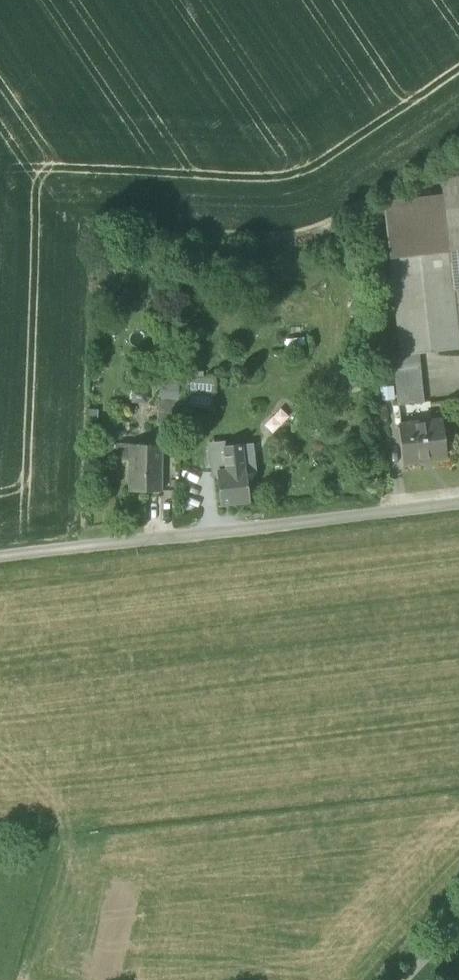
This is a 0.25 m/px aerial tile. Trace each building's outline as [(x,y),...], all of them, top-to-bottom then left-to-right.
[(444,209),(458,207),(458,177),(441,179),(443,197),(444,209)] [(383,204),(389,256),(448,249),(444,209),(443,197),(383,204)] [(444,209),(448,249),(453,290),(458,289),(458,207),(444,209)] [(448,249),(389,256),(400,354),(400,355),(418,353),(458,349),(458,341),(458,339),(453,290),(448,249)] [(392,355),(399,406),(424,403),(418,353),(400,355),(400,354),(392,355)] [(188,408),(213,408),(214,378),(189,378),(188,408)] [(158,382),(158,400),(179,400),(179,382),(158,382)] [(158,422),(178,422),(179,400),(158,400),(158,422)] [(398,426),(402,462),(419,460),(419,458),(446,455),(442,421),(401,425),(398,426)] [(211,442),(212,456),(226,454),(226,448),(224,440),(211,442)] [(130,459),(130,444),(116,444),(116,458),(130,459)] [(130,491),(161,491),(161,444),(130,444),(130,459),(130,491)] [(217,471),(221,505),(249,502),(246,479),(245,473),(245,468),(242,448),(242,446),(226,448),(226,454),(227,460),(216,461),(217,469),(217,471)] [(253,446),(242,448),(245,468),(245,473),(256,472),(253,446)] [(213,469),(217,469),(216,461),(227,460),(226,454),(212,456),(213,469)]
